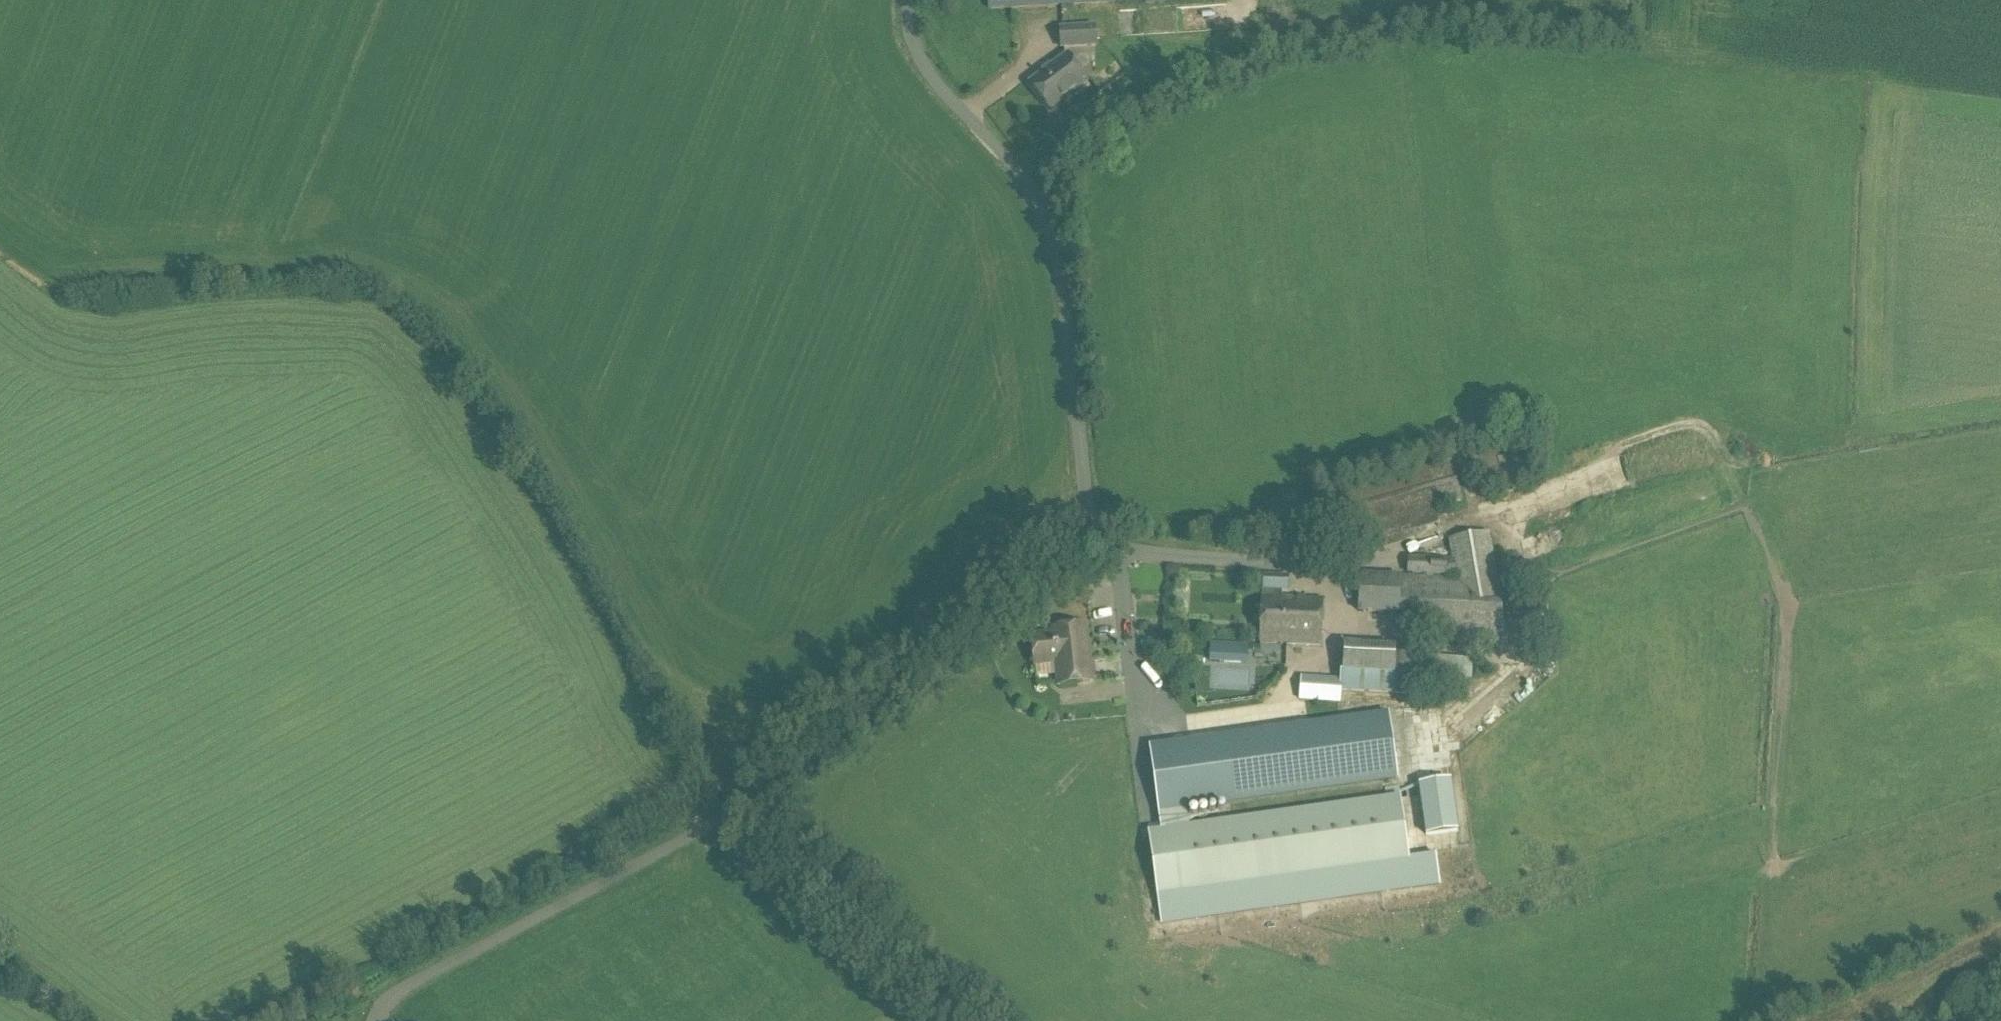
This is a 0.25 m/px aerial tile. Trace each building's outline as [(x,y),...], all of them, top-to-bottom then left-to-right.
[(1164,0),(990,0),(990,9),(1146,0),(1146,4),(1165,3),(1164,0)] [(1064,48),(1099,44),(1096,24),(1062,28),(1064,48)] [(1053,108),(1089,80),(1070,55),(1033,83),(1053,108)] [(1510,645),(1501,603),(1505,602),(1503,588),(1501,588),(1491,532),(1449,539),(1453,558),(1410,556),(1408,575),(1360,576),(1359,613),(1412,615),(1410,641),(1510,645)] [(1263,591),(1290,593),(1291,576),(1264,575),(1263,591)] [(1261,642),(1322,644),(1324,600),(1262,598),(1261,642)] [(1057,663),(1060,687),(1094,682),(1086,626),(1055,630),(1055,633),(1032,636),(1036,666),(1057,663)] [(1248,665),(1248,645),(1211,643),(1210,663),(1248,665)] [(1343,691),(1419,696),(1422,657),(1397,655),(1396,647),(1345,645),(1343,672),(1341,679),(1301,677),(1300,700),(1342,704),(1343,691)] [(1102,677),(1121,666),(1113,650),(1093,660),(1102,677)] [(1225,667),(1225,681),(1242,681),(1242,667),(1225,667)] [(1389,714),(1151,747),(1163,831),(1180,829),(1177,811),(1398,780),(1389,714)] [(1150,833),(1163,923),(1193,919),(1190,892),(1409,860),(1400,797),(1180,829),(1163,831),(1150,833)]
